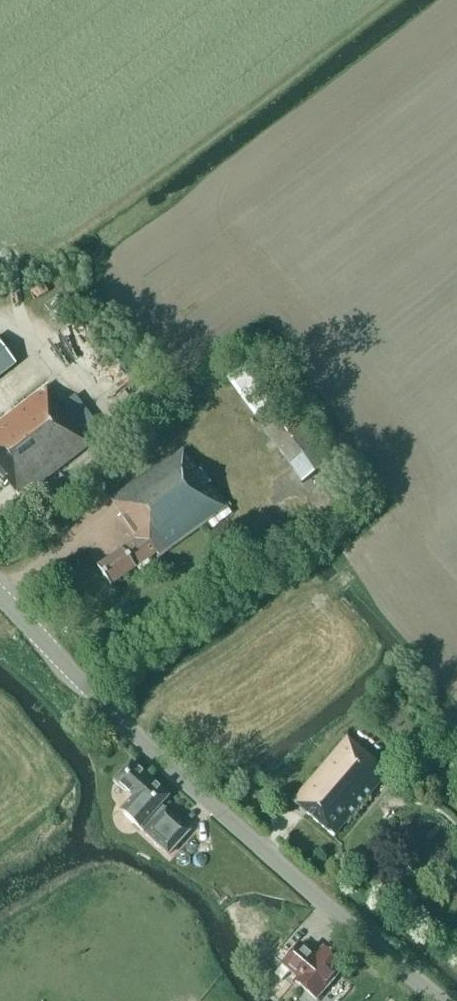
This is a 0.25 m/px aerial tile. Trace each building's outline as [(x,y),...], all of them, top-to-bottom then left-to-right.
[(16,365),(0,344),(0,378),(16,365)] [(232,374),(251,402),(277,385),(258,356),(232,374)] [(92,445),(70,416),(47,386),(0,423),(0,480),(6,487),(9,485),(20,500),(92,445)] [(298,480),(329,464),(289,393),(259,410),(298,480)] [(157,553),(160,557),(214,519),(219,527),(233,517),(215,491),(213,492),(185,452),(185,451),(183,449),(110,499),(122,516),(119,518),(135,541),(98,567),(111,586),(157,553)] [(293,802),(334,837),(389,773),(348,738),(293,802)] [(168,854),(189,830),(161,806),(169,797),(132,763),(115,782),(134,798),(121,813),(168,854)] [(324,949),(316,958),(301,945),(283,965),(298,978),(295,982),(316,1000),(345,967),(324,949)]
